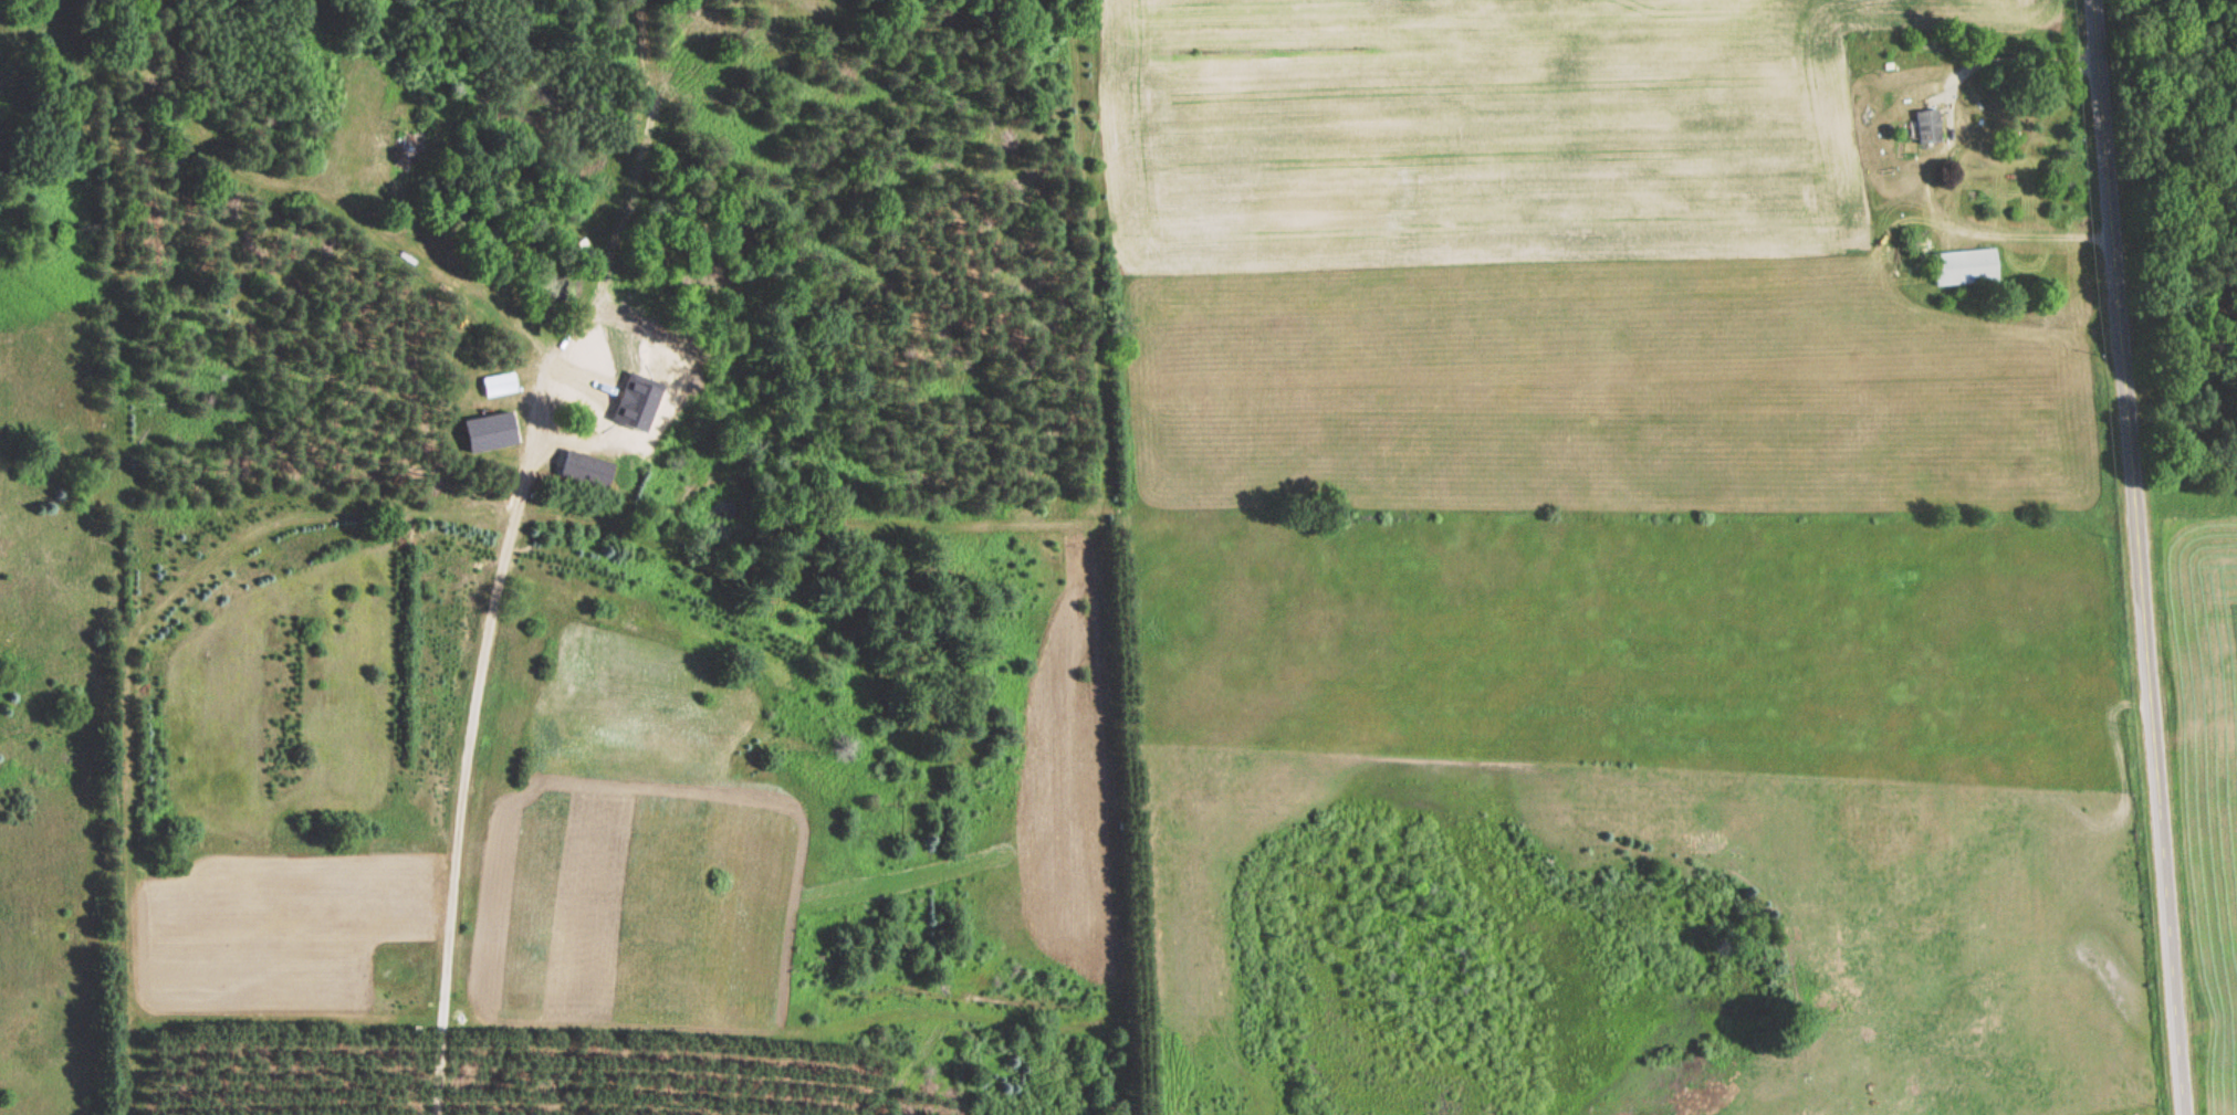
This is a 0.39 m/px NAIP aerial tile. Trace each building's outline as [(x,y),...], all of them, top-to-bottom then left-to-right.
[(1910,113),(1914,146),(1938,143),(1934,111),(1910,113)] [(1996,282),(1995,248),(1928,252),(1930,285),(1996,282)] [(485,399),(518,392),(513,372),(480,379),(485,399)] [(620,413),(641,418),(649,379),(629,374),(620,413)] [(606,462),(561,451),(555,474),(600,485),(606,462)]
